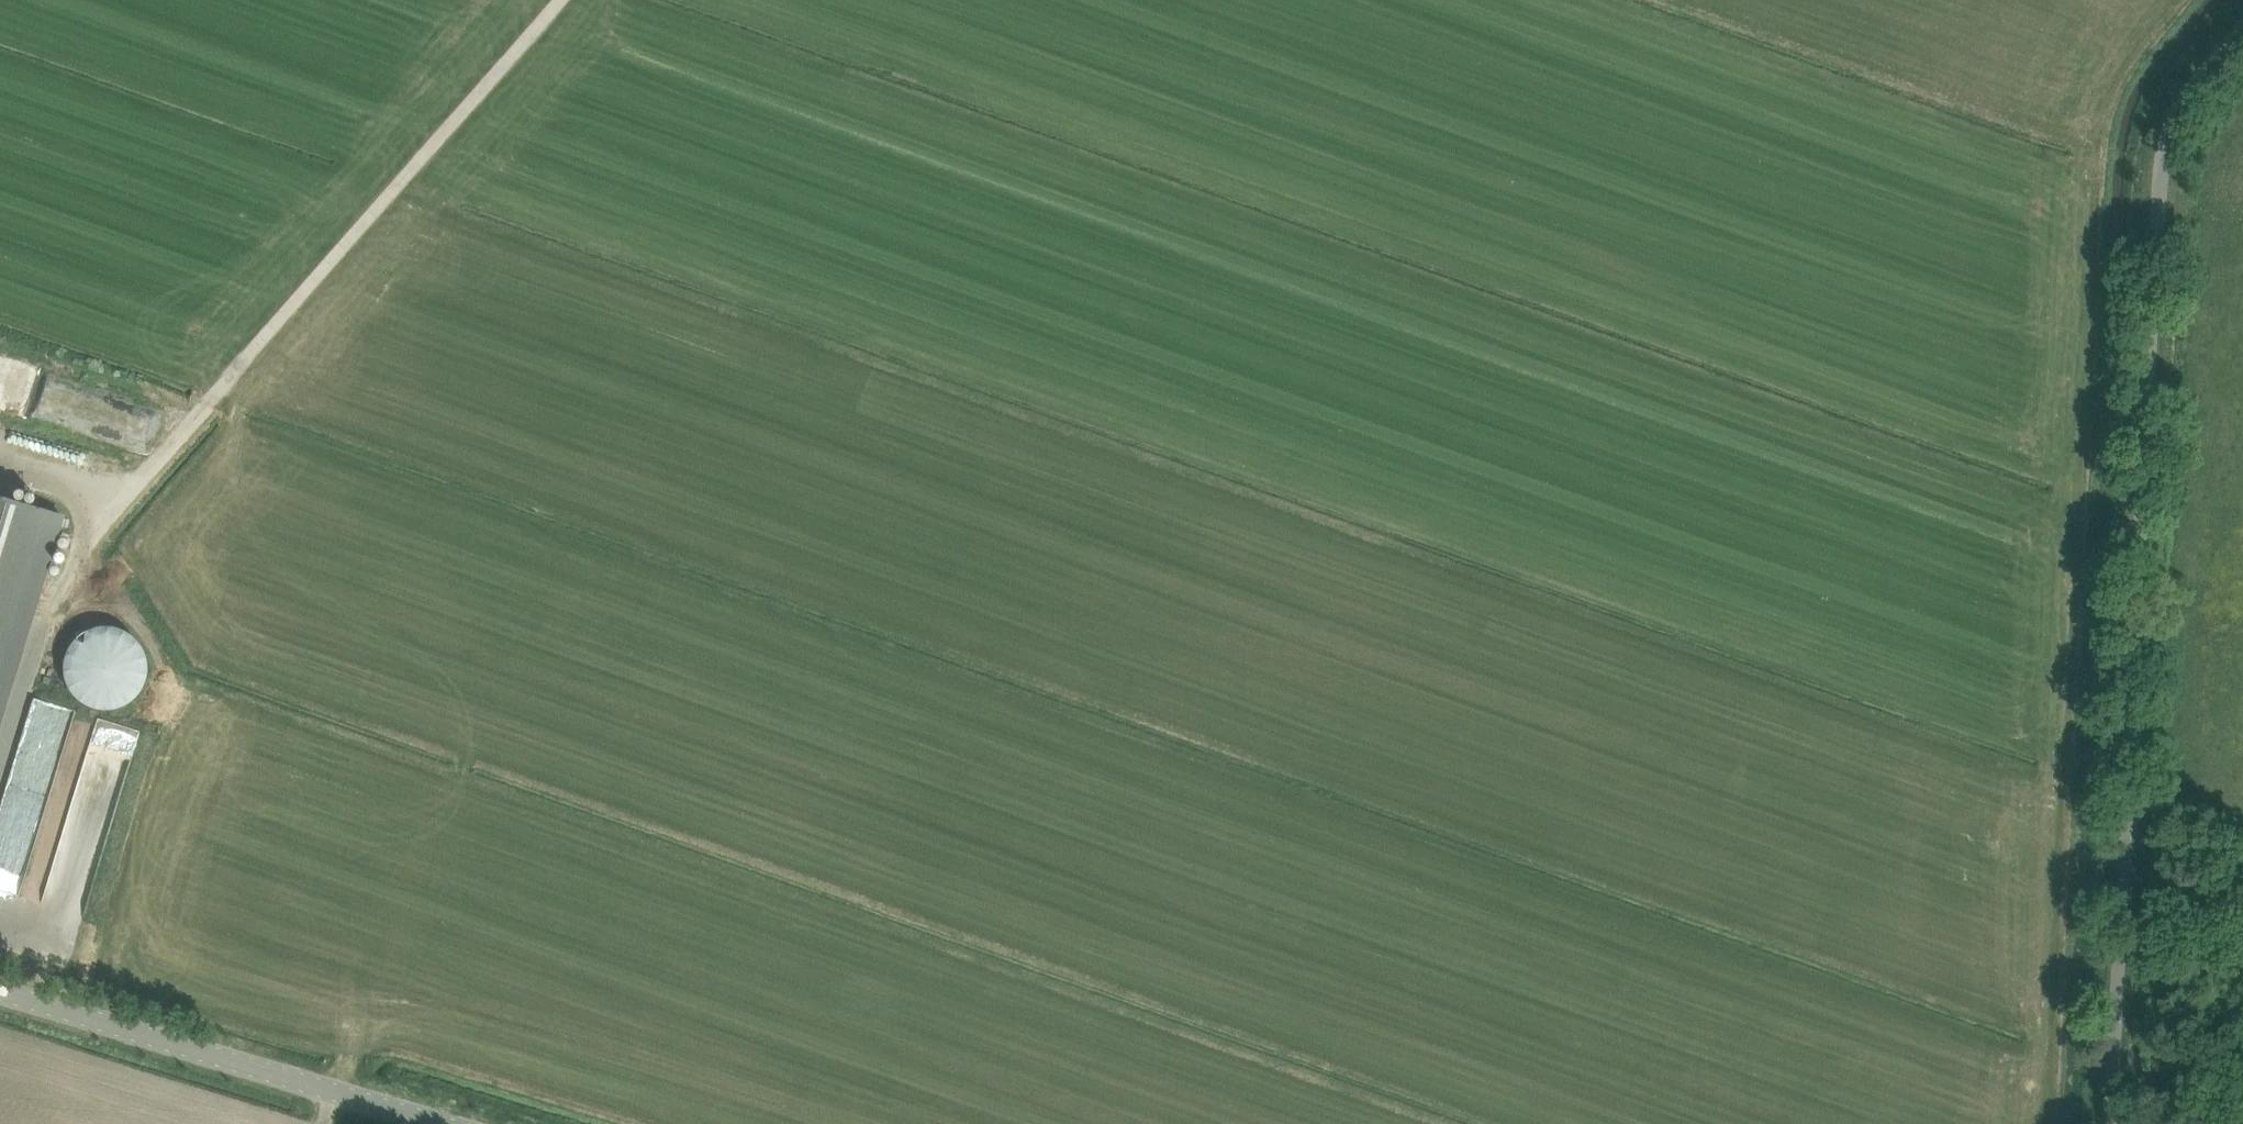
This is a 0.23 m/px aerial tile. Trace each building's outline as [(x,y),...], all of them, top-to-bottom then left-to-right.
[(35,591),(42,567),(59,513),(0,495),(0,704),(35,591)] [(91,704),(95,705),(98,706),(102,706),(106,706),(109,706),(113,705),(117,704),(120,703),(123,701),(127,700),(130,698),(133,695),(135,693),(138,690),(140,687),(142,684),(143,680),(144,677),(145,673),(146,670),(146,666),(146,662),(146,659),(145,655),(144,651),(143,648),(142,645),(140,642),(138,638),(135,636),(133,633),(130,631),(127,629),(124,627),(120,625),(117,624),(113,623),(110,622),(106,622),(102,622),(99,622),(95,623),(92,624),(88,625),(85,627),(82,628),(79,630),(76,633),(73,635),(71,638),(69,641),(67,644),(65,648),(64,651),(63,655),(62,658),(62,662),(62,666),(62,669),(63,673),(64,677),(65,680),(67,683),(68,686),(71,689),(73,692),(75,695),(78,697),(81,699),(84,701),(88,703),(91,704)] [(18,896),(63,761),(69,760),(68,748),(82,753),(80,762),(85,761),(84,749),(69,744),(91,742),(71,736),(68,700),(58,731),(27,734),(25,733),(19,752),(33,757),(25,782),(25,788),(21,800),(25,800),(33,802),(6,805),(0,822),(0,890),(18,896)]
